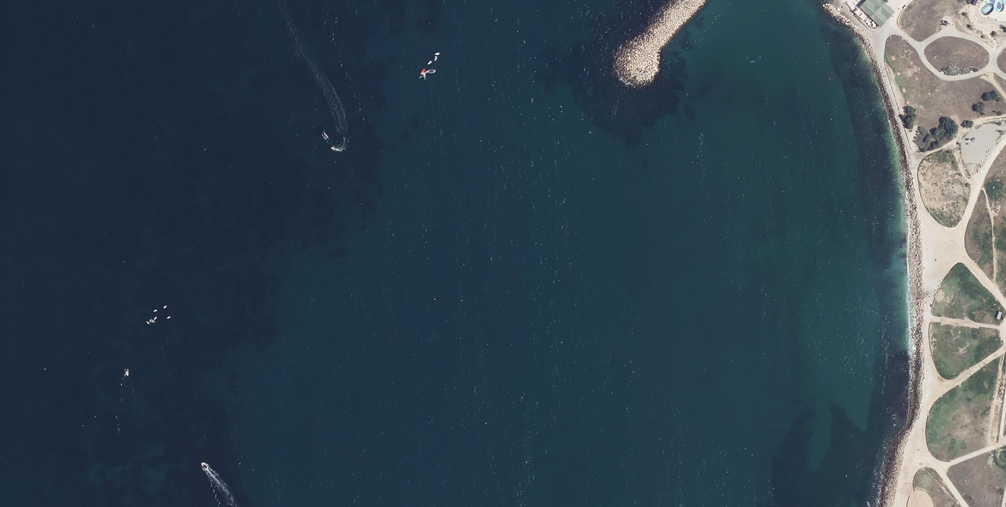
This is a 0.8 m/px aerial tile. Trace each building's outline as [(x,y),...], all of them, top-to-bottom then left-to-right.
[(861,8),(881,28),(895,14),(880,0),(869,0),(861,8)]
